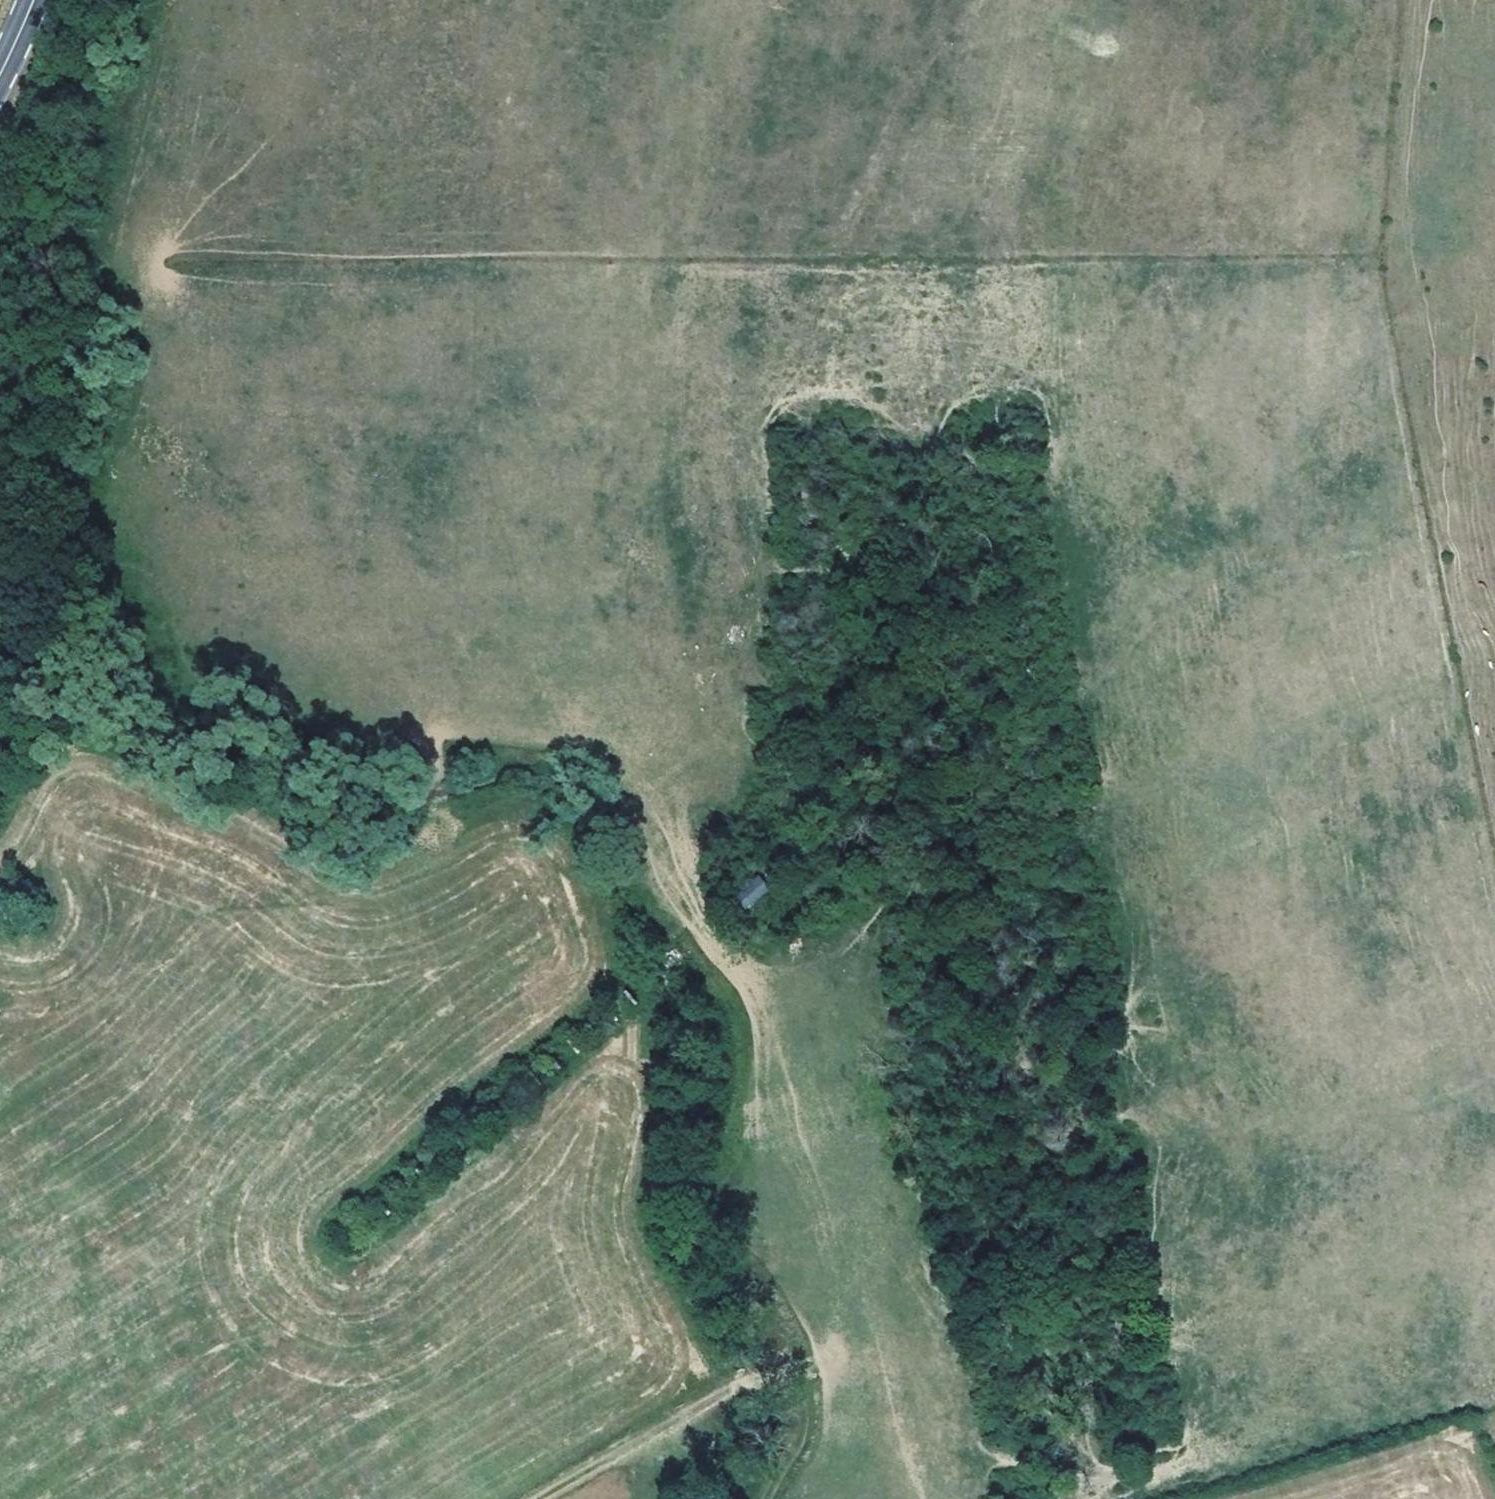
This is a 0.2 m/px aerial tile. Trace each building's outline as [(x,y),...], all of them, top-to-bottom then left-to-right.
[(747,909),(770,889),(756,874),(733,893),(747,909)]
